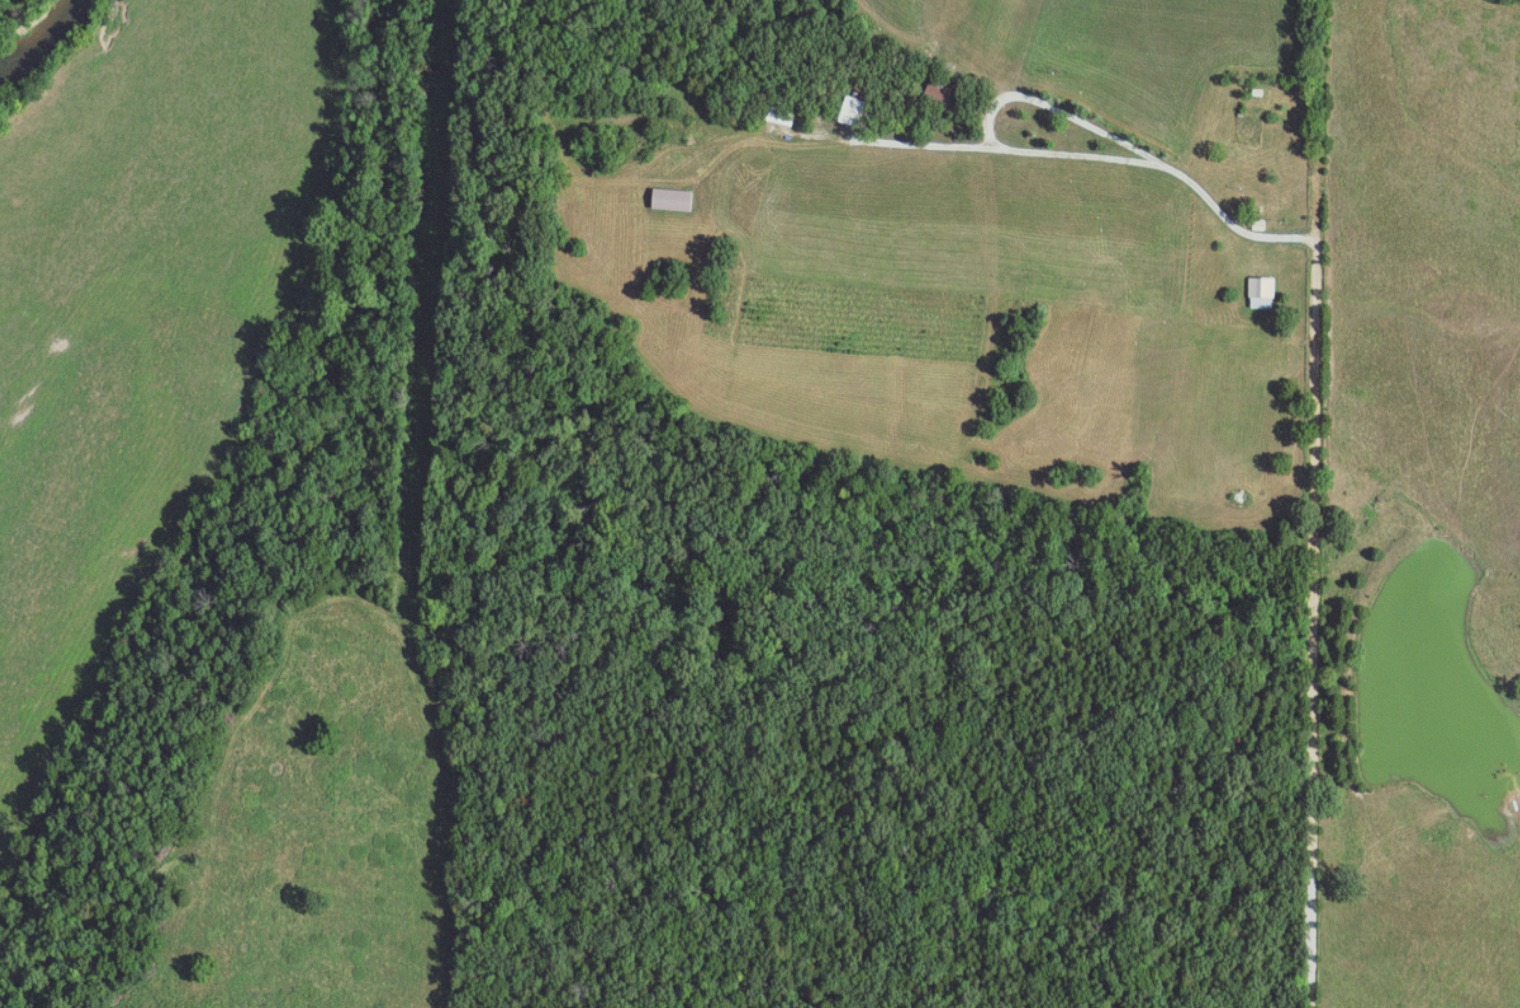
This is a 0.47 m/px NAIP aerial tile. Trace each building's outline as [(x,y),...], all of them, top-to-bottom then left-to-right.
[(835,120),(854,126),(862,101),(843,95),(835,120)] [(689,210),(690,191),(649,190),(649,209),(689,210)] [(1274,278),(1248,278),(1248,308),(1273,309),(1274,278)]
